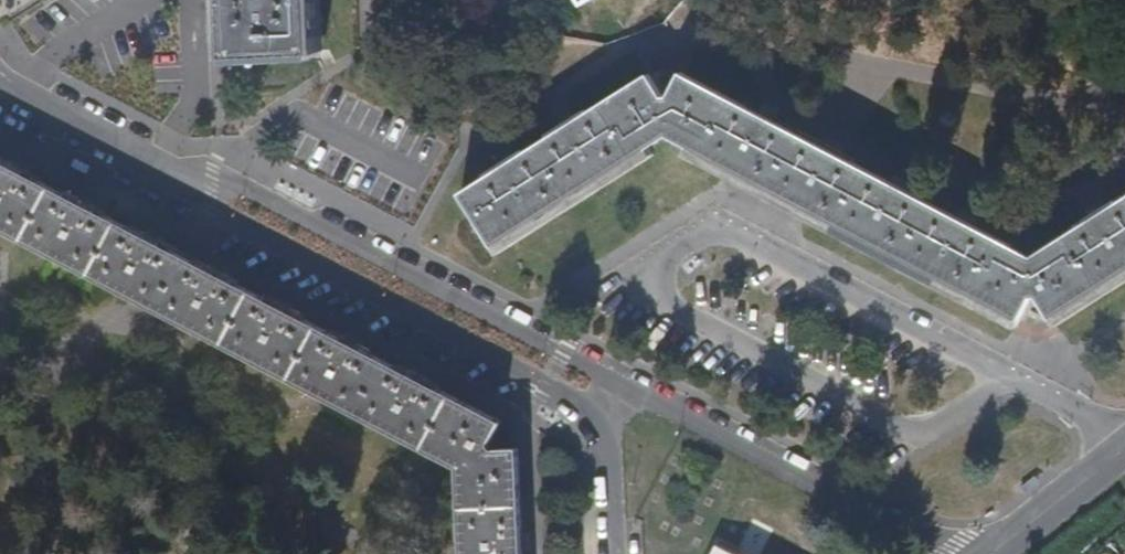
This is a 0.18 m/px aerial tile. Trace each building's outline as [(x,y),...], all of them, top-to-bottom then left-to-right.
[(230,59),(316,56),(314,0),(228,0),(230,59)] [(1085,239),(1035,270),(957,229),(865,180),(790,141),(758,124),(722,105),(682,84),(668,112),(649,86),(592,122),(517,170),(459,206),(494,257),(668,148),(729,179),(1018,330),(1031,307),(1036,299),(1053,331),(1124,284),(1124,213),(1085,239)] [(520,448),(493,448),(492,446),(490,444),(503,418),(427,378),(358,343),(289,307),(225,274),(192,257),(160,241),(92,205),(21,169),(0,158),(0,228),(163,313),(456,465),(461,553),(523,553),(520,448)] [(712,544),(707,553),(730,553),(712,544)]
